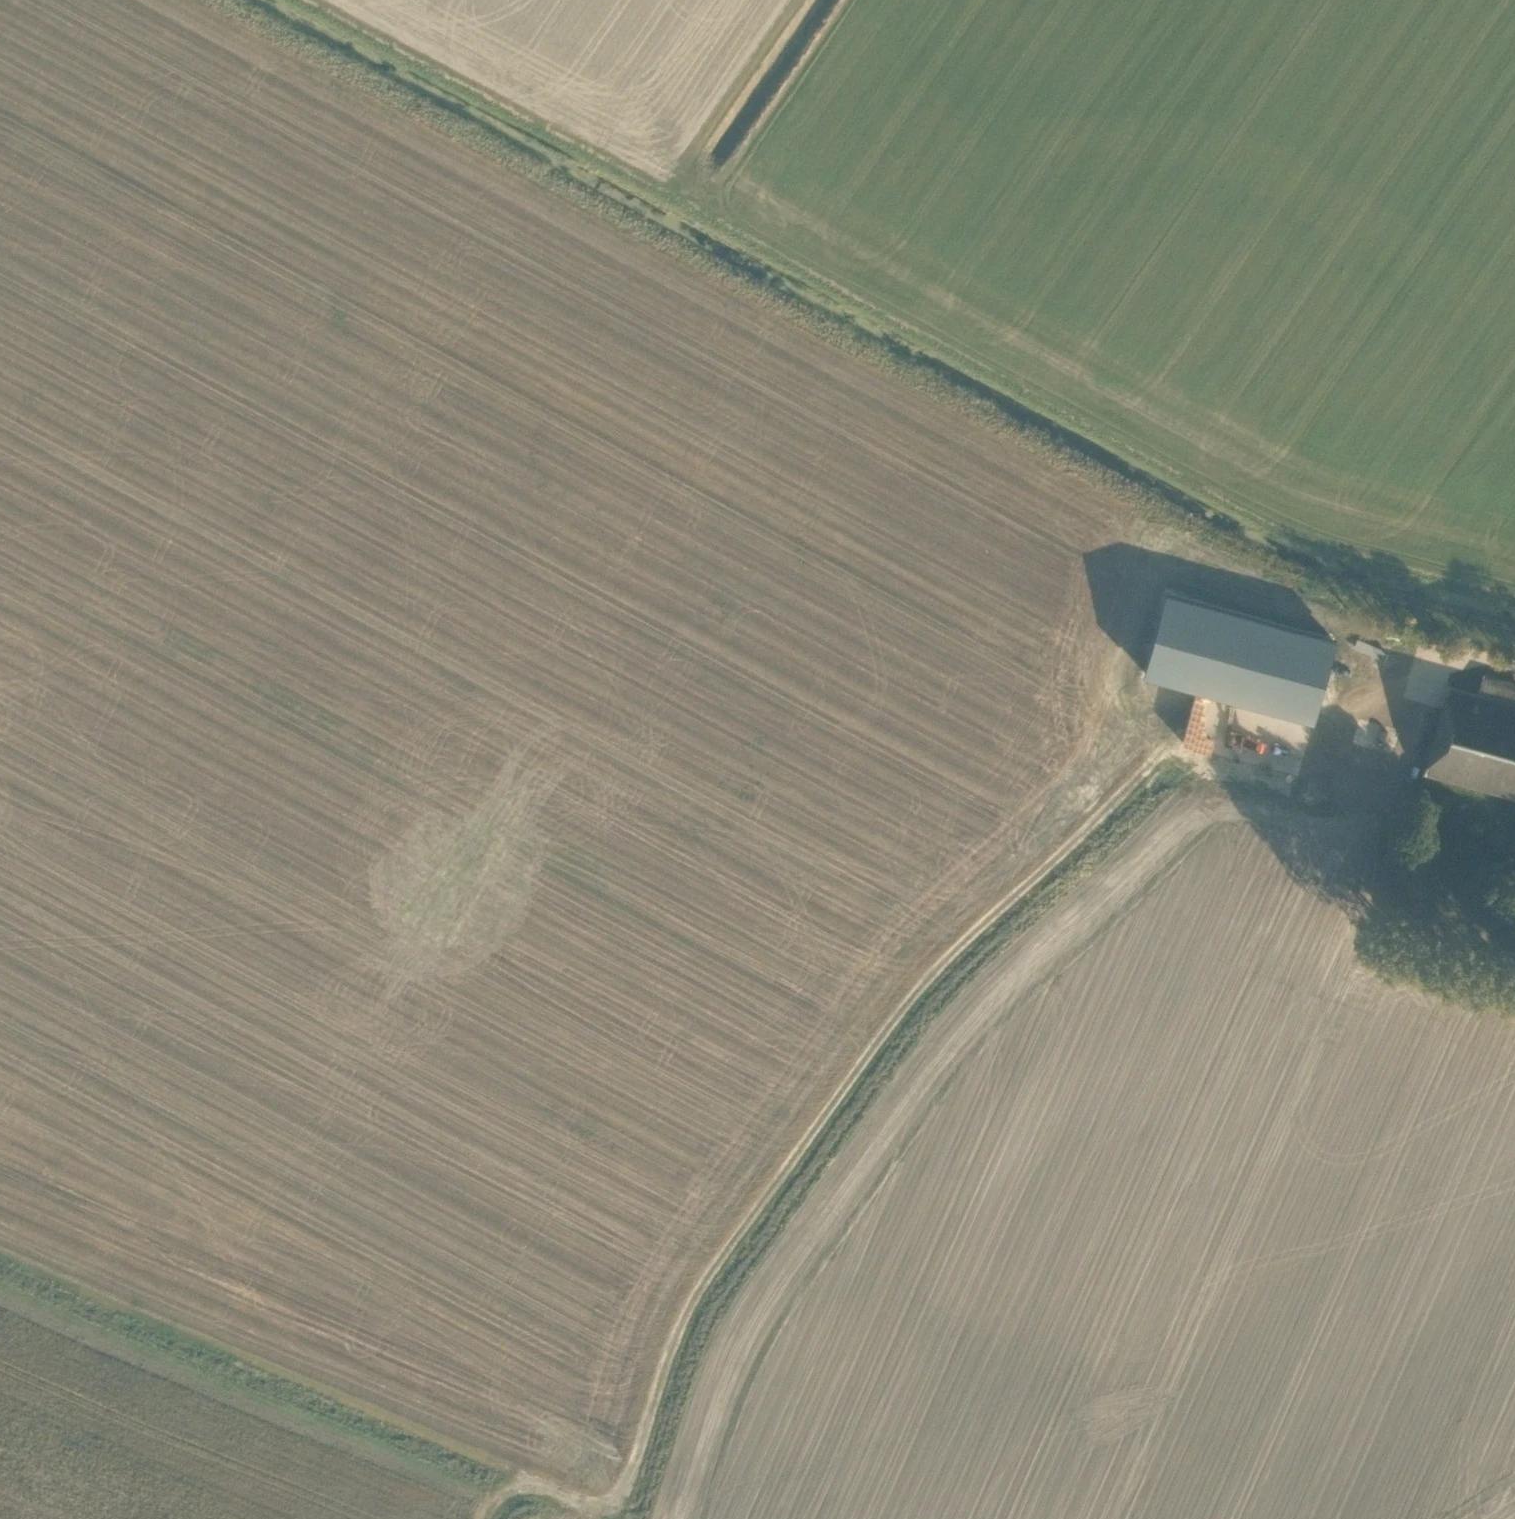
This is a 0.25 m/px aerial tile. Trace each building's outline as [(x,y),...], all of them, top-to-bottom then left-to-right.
[(1332,636),(1170,592),(1147,674),(1310,719),(1332,636)] [(1483,673),(1478,693),(1447,684),(1424,772),(1514,796),(1514,681),(1483,673)]
